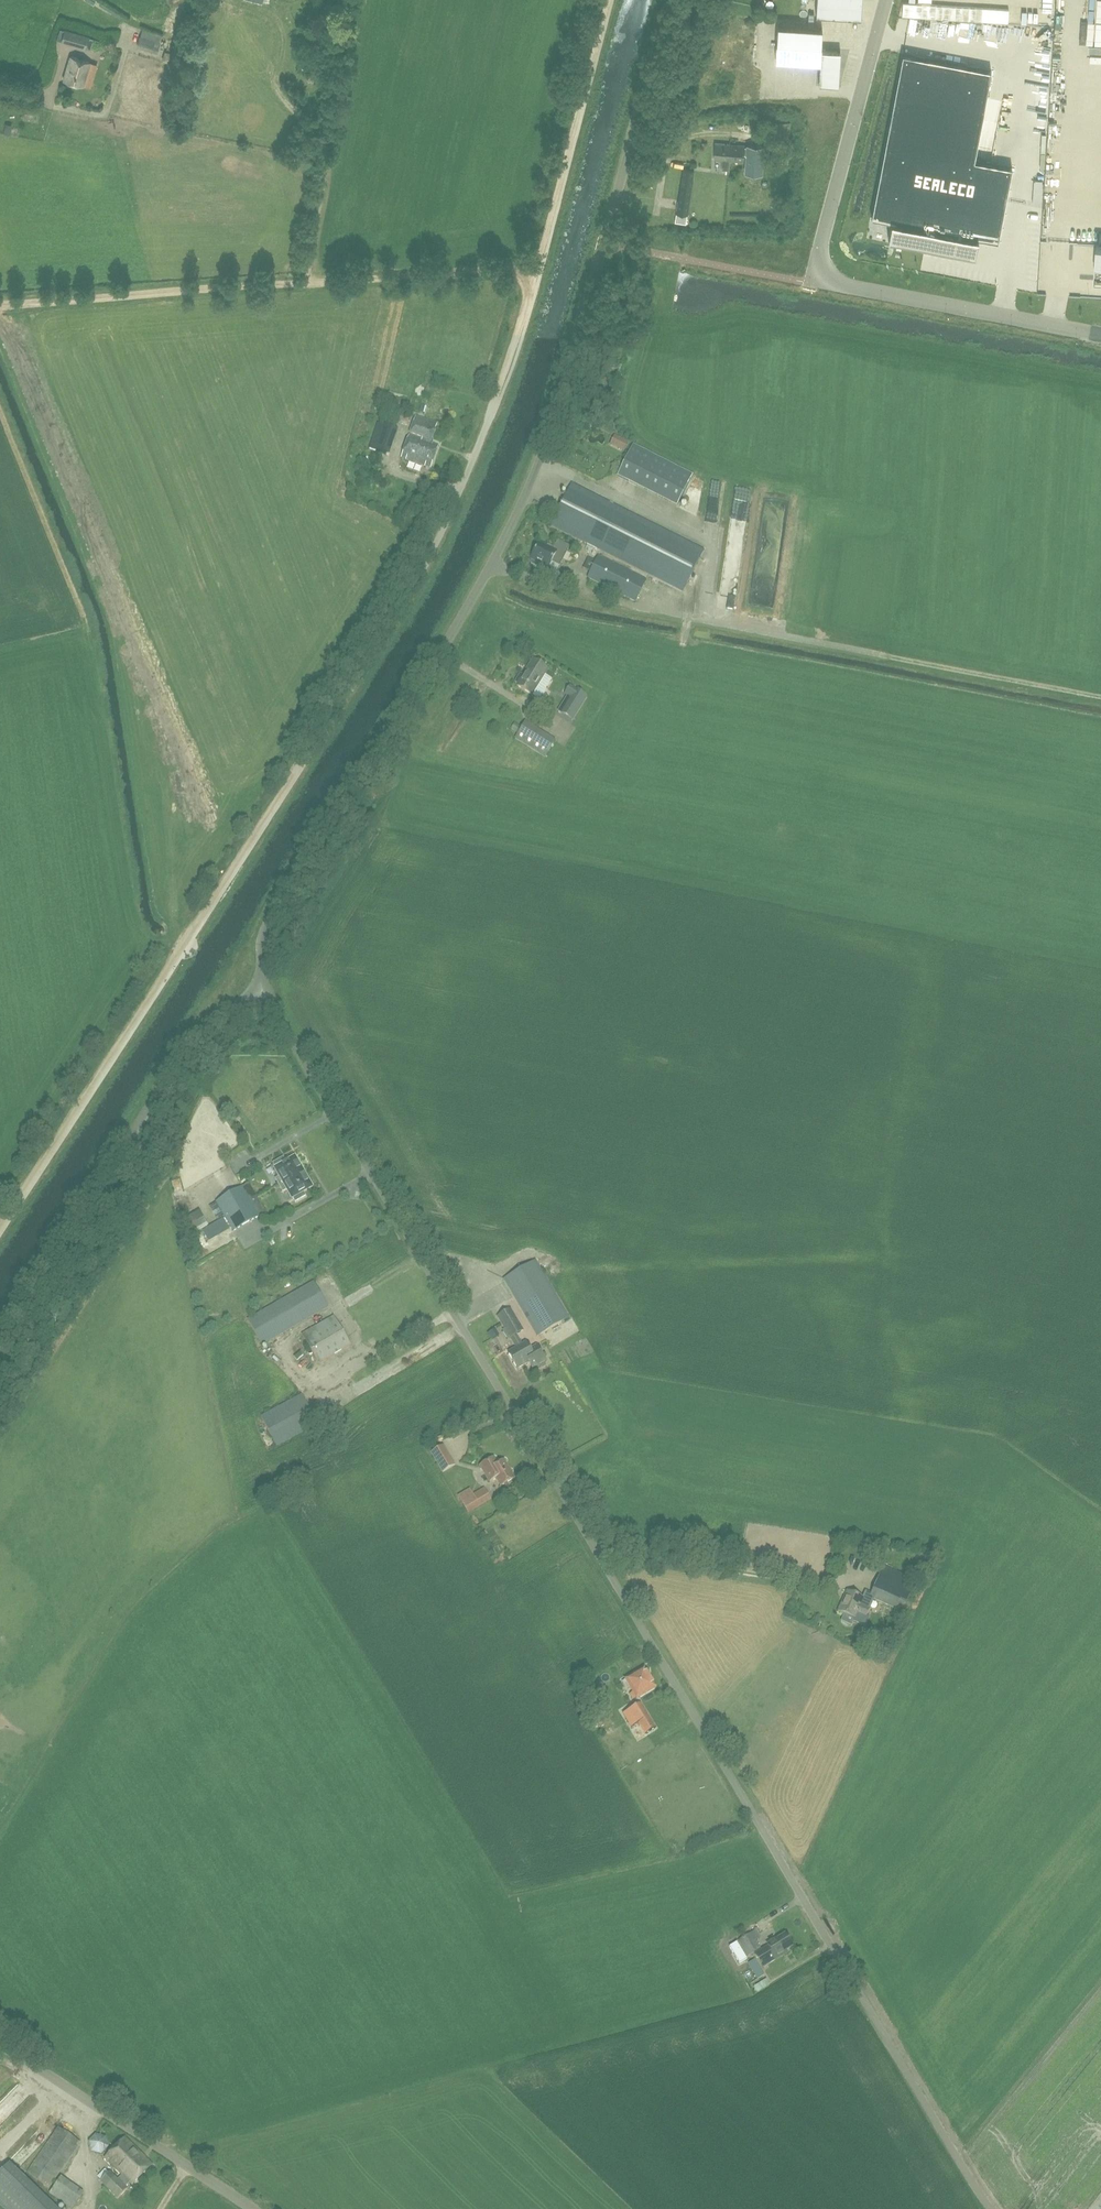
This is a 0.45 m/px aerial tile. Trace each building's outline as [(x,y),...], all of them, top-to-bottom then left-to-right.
[(816,15),(861,18),(862,0),(817,0),(816,15)] [(201,15),(204,7),(197,5),(194,13),(201,15)] [(818,84),(839,85),(841,51),(821,50),(822,28),(777,25),(775,59),(820,62),(818,84)] [(61,42),(86,49),(89,36),(64,29),(61,42)] [(140,36),(137,46),(157,51),(159,42),(140,36)] [(902,54),(871,217),(891,221),(888,238),(926,245),(926,244),(937,247),(975,254),(978,238),(998,242),(1012,167),(974,160),(991,71),(902,54)] [(63,81),(83,86),(90,62),(70,57),(63,81)] [(728,160),(729,144),(715,143),(714,159),(722,160),(721,170),(728,170),(729,160),(728,160)] [(729,145),(728,160),(729,160),(743,161),(743,155),(747,155),(746,173),(761,174),(763,147),(747,146),(747,147),(744,147),(744,145),(729,145)] [(647,166),(645,178),(655,180),(657,168),(647,166)] [(679,195),(676,213),(687,215),(693,179),(682,178),(679,195)] [(1034,180),(1033,191),(1042,192),(1042,181),(1034,180)] [(676,213),(675,222),(686,224),(687,215),(676,213)] [(381,415),(391,418),(390,419),(407,424),(409,415),(393,411),(392,412),(383,409),(381,415)] [(430,468),(438,446),(430,443),(437,424),(416,416),(410,433),(422,437),(421,440),(409,435),(401,457),(430,468)] [(377,423),(369,448),(386,454),(395,429),(377,423)] [(623,452),(628,443),(621,439),(616,448),(623,452)] [(635,447),(620,476),(680,507),(695,477),(635,447)] [(455,459),(444,467),(454,480),(465,472),(455,459)] [(703,550),(571,484),(550,525),(682,592),(703,550)] [(441,494),(421,487),(417,497),(438,505),(441,494)] [(714,503),(710,514),(721,518),(725,506),(714,503)] [(557,540),(553,549),(538,542),(530,560),(531,560),(531,561),(531,564),(535,566),(537,565),(538,563),(548,568),(551,562),(559,566),(570,547),(557,540)] [(841,550),(845,551),(845,548),(832,547),(831,558),(840,559),(841,550)] [(623,569),(598,557),(588,577),(635,601),(645,580),(623,569)] [(517,684),(517,686),(532,695),(548,669),(532,659),(523,675),(521,674),(519,674),(515,681),(516,683),(517,684)] [(570,686),(569,686),(565,694),(568,695),(558,711),(571,720),(572,720),(586,696),(570,686)] [(517,733),(515,737),(544,756),(554,741),(525,722),(521,727),(521,728),(517,733)] [(514,723),(510,729),(517,733),(521,728),(521,727),(514,723)] [(232,1161),(238,1174),(255,1166),(249,1153),(232,1161)] [(285,1160),(283,1156),(272,1162),(274,1166),(273,1167),(277,1175),(273,1178),(277,1186),(304,1170),(295,1154),(285,1160)] [(186,1179),(195,1178),(192,1166),(184,1167),(186,1179)] [(304,1192),(314,1187),(304,1170),(277,1186),(282,1194),(287,1191),(291,1199),(293,1199),(295,1202),(306,1196),(304,1192)] [(216,1202),(233,1231),(259,1216),(242,1187),(216,1202)] [(212,1245),(205,1231),(200,1234),(207,1247),(212,1245)] [(504,1278),(537,1336),(568,1317),(535,1260),(504,1278)] [(327,1306),(313,1281),(248,1319),(262,1344),(327,1306)] [(373,1285),(352,1299),(356,1306),(378,1293),(373,1285)] [(523,1329),(510,1308),(498,1316),(506,1329),(517,1348),(508,1353),(517,1368),(529,1361),(532,1367),(545,1359),(537,1345),(530,1349),(526,1342),(522,1345),(515,1334),(523,1329)] [(350,1344),(333,1316),(302,1334),(319,1363),(350,1344)] [(495,1329),(488,1333),(493,1341),(500,1337),(495,1329)] [(276,1445),(317,1423),(301,1394),(261,1416),(276,1445)] [(442,1472),(454,1465),(442,1446),(431,1453),(442,1472)] [(496,1478),(500,1486),(514,1478),(504,1460),(497,1464),(493,1457),(479,1466),(489,1482),(496,1478)] [(490,1499),(484,1488),(461,1501),(467,1512),(490,1499)] [(883,1566),(871,1594),(865,1591),(862,1598),(847,1591),(838,1611),(854,1618),(857,1613),(866,1617),(869,1609),(867,1607),(868,1605),(869,1605),(872,1597),(896,1608),(900,1601),(904,1603),(919,1573),(909,1568),(905,1575),(883,1566)] [(636,1698),(655,1687),(643,1668),(625,1679),(622,1681),(625,1687),(629,1685),(636,1698)] [(591,1686),(590,1682),(585,1685),(588,1691),(594,1687),(593,1685),(591,1686)] [(640,1703),(624,1713),(628,1721),(635,1717),(645,1733),(655,1727),(640,1703)] [(754,1930),(750,1933),(750,1932),(737,1940),(746,1956),(759,1948),(755,1941),(759,1938),(754,1930)] [(791,1947),(785,1936),(767,1946),(767,1947),(754,1954),(762,1968),(783,1955),(782,1952),(791,1947)] [(747,1959),(737,1942),(729,1946),(739,1963),(747,1959)] [(757,1992),(770,1985),(766,1979),(754,1986),(757,1992)] [(49,2187),(80,2142),(58,2127),(27,2172),(49,2187)] [(97,2135),(90,2142),(101,2152),(108,2145),(97,2135)] [(122,2175),(129,2182),(132,2184),(152,2165),(125,2138),(106,2157),(122,2175)] [(6,2208),(57,2208),(10,2163),(0,2173),(0,2204),(6,2208)] [(124,2187),(129,2182),(122,2175),(117,2180),(110,2172),(100,2181),(117,2198),(126,2189),(124,2187)] [(72,2208),(83,2192),(61,2176),(50,2193),(72,2208)]
